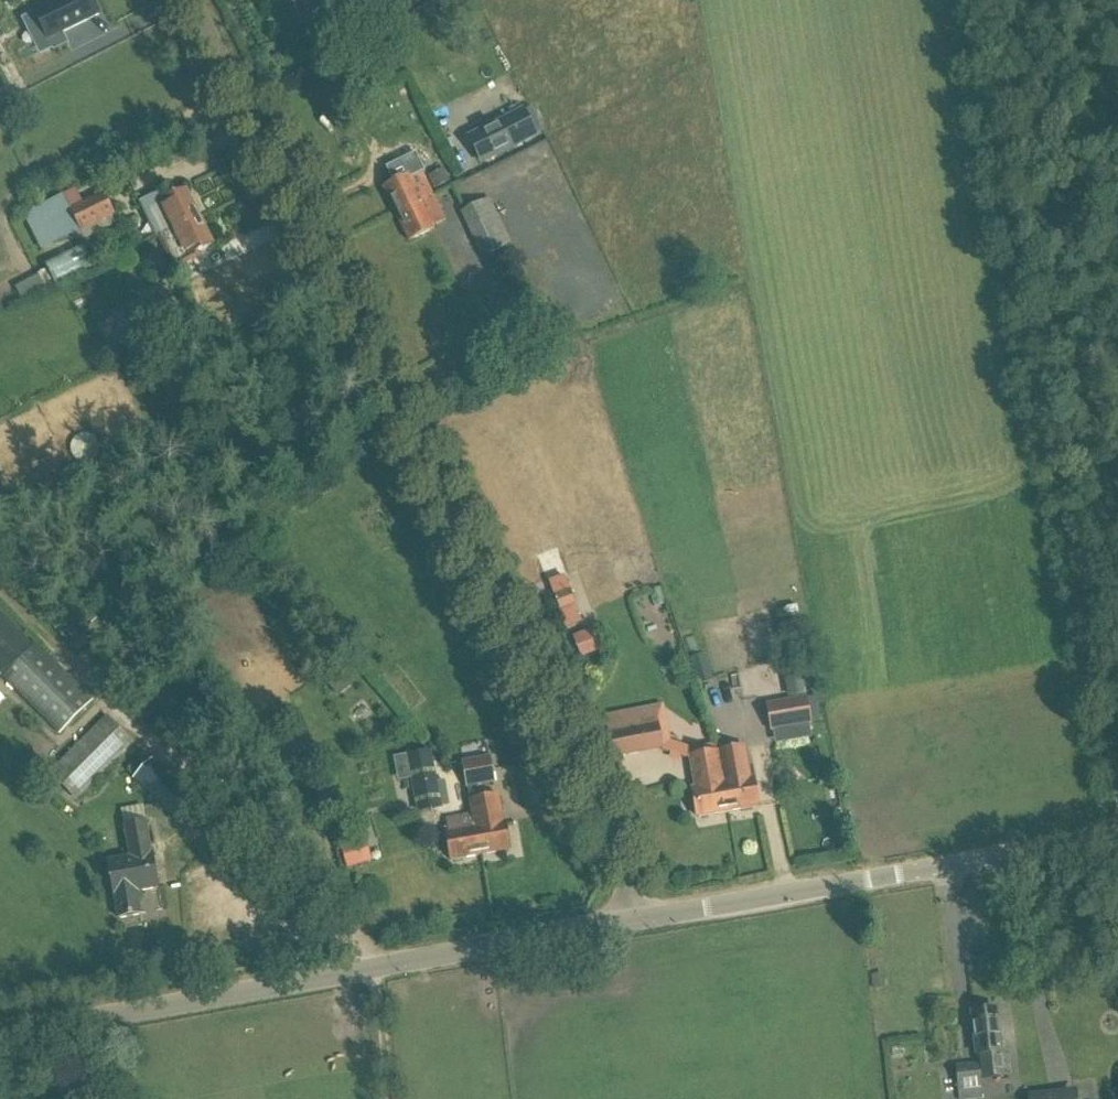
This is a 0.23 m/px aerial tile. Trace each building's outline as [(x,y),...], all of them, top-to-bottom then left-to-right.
[(33,13),(34,14),(52,50),(53,52),(69,44),(63,32),(100,14),(93,0),(54,0),(55,2),(33,13)] [(338,1),(339,0),(291,0),(300,19),(338,1)] [(511,114),(467,136),(481,166),(526,143),(538,137),(523,108),(511,114)] [(394,183),(383,188),(396,216),(435,196),(426,177),(423,171),(425,170),(415,151),(385,166),(394,183)] [(161,192),(141,203),(158,238),(201,218),(188,191),(166,201),(161,192)] [(70,210),(71,212),(60,217),(69,236),(80,232),(81,233),(116,216),(104,194),(70,210)] [(435,196),(396,216),(410,243),(435,230),(433,228),(447,221),(435,196)] [(491,199),(461,212),(481,258),(512,245),(491,199)] [(201,218),(158,238),(174,270),(193,260),(191,256),(214,244),(201,218)] [(60,258),(69,279),(94,267),(85,247),(60,258)] [(111,321),(130,362),(150,353),(155,350),(136,308),(111,321)] [(582,622),(565,575),(549,581),(565,628),(582,622)] [(1,678),(60,735),(94,701),(35,642),(32,645),(0,614),(0,679),(1,678)] [(698,682),(712,678),(705,653),(702,654),(691,658),(698,682)] [(803,667),(784,670),(788,698),(807,695),(803,667)] [(772,732),(775,732),(811,726),(814,725),(809,696),(767,703),(772,732)] [(133,742),(107,715),(49,773),(75,801),(133,742)] [(613,760),(664,749),(659,724),(609,734),(613,760)] [(720,752),(723,770),(730,813),(758,808),(751,765),(748,765),(745,747),(720,752)] [(406,755),(411,779),(417,813),(442,808),(431,751),(406,755)] [(730,813),(723,770),(720,752),(689,756),(695,790),(693,790),(698,818),(730,813)] [(200,804),(153,758),(133,778),(178,822),(200,804)] [(489,760),(463,765),(467,787),(493,782),(489,760)] [(470,800),(472,816),(478,857),(510,852),(505,822),(503,823),(499,795),(470,800)] [(472,816),(465,817),(462,801),(448,804),(451,819),(445,821),(451,861),(478,857),(472,816)] [(123,824),(129,856),(107,861),(113,897),(114,897),(118,919),(142,915),(137,892),(158,889),(152,853),(151,853),(146,820),(123,824)] [(341,847),(347,869),(368,863),(362,841),(341,847)] [(189,916),(216,913),(215,903),(188,906),(189,916)] [(996,1008),(971,1010),(976,1055),(980,1054),(983,1080),(1013,1077),(1010,1049),(1000,1049),(996,1008)] [(978,1062),(955,1065),(958,1098),(972,1098),(983,1098),(978,1062)] [(1078,1088),(1028,1094),(1029,1098),(1079,1098),(1078,1088)]
